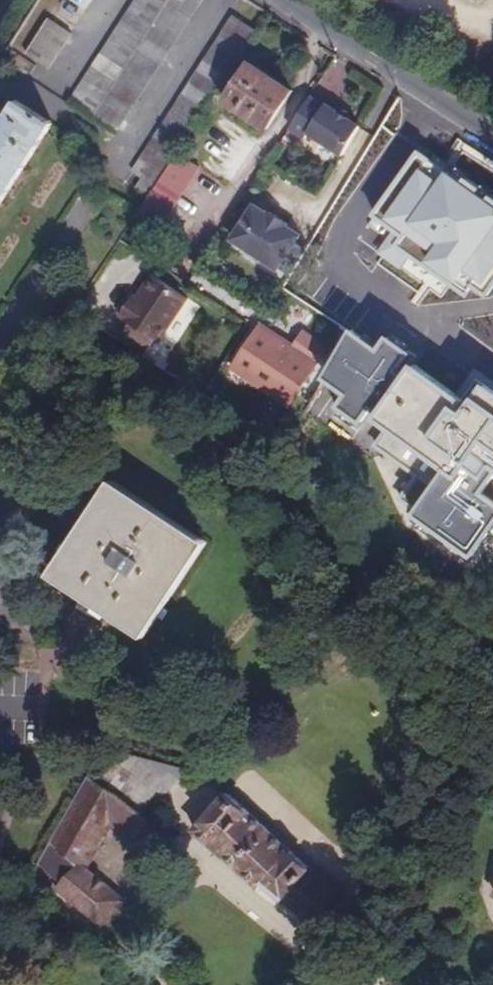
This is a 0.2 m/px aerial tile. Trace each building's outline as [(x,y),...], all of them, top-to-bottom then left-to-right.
[(69,102),(116,132),(202,0),(135,0),(69,102)] [(132,169),(143,177),(137,187),(149,196),(177,153),(257,31),(232,16),(132,169)] [(68,36),(46,21),(24,56),(46,70),(68,36)] [(291,90),(250,63),(225,100),(268,128),(291,90)] [(325,106),(310,96),(290,127),(305,137),(308,132),(342,154),(360,126),(348,118),(340,112),(326,104),(325,106)] [(14,101),(0,123),(0,202),(50,124),(14,101)] [(342,108),(340,112),(348,118),(351,113),(342,108)] [(198,166),(177,153),(149,196),(134,217),(155,231),(198,166)] [(289,279),(305,252),(293,244),(299,236),(285,227),(286,224),(268,213),(266,215),(253,206),(230,241),(289,279)] [(128,327),(117,344),(142,360),(153,343),(157,346),(187,301),(150,278),(141,293),(143,294),(138,303),(135,301),(132,299),(117,320),(128,327)] [(292,350),(259,327),(231,369),(288,408),(327,349),(303,333),(292,350)] [(401,430),(388,450),(436,481),(414,516),(458,543),(481,507),(492,515),(492,382),(477,372),(463,393),(415,361),(407,373),(399,368),(410,349),(390,336),(383,350),(353,331),(327,378),(347,392),(340,404),(362,418),(372,403),(381,408),(377,414),(389,423),(401,430)] [(401,430),(389,423),(377,442),(388,450),(401,430)] [(204,546),(121,491),(68,572),(151,627),(204,546)] [(62,834),(55,831),(46,845),(61,853),(52,871),(66,879),(57,892),(104,925),(126,896),(80,862),(118,793),(91,781),(62,834)] [(317,914),(345,881),(229,786),(197,825),(264,880),(270,874),(317,914)]
